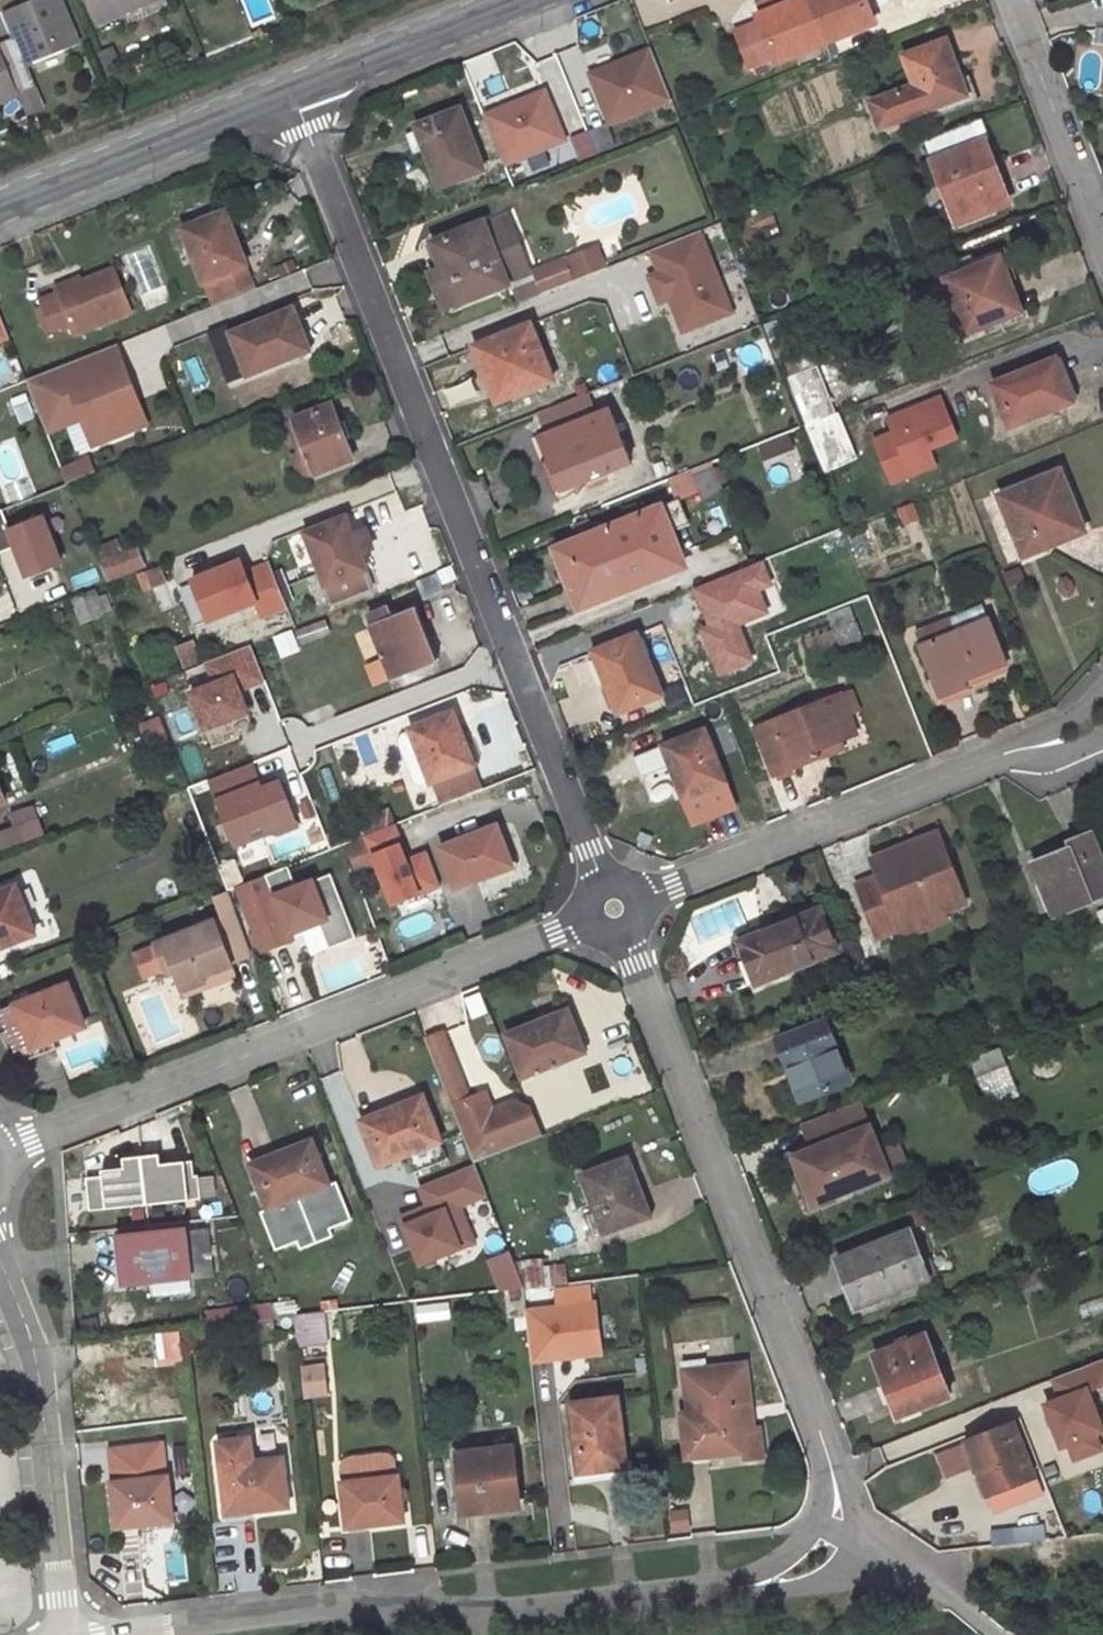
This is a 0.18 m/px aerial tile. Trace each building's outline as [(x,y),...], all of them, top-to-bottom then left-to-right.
[(0,44),(0,50),(9,73),(17,93),(36,86),(27,65),(79,45),(61,0),(35,0),(7,11),(8,14),(17,37),(14,38),(0,44)] [(96,24),(155,0),(86,0),(96,24)] [(791,3),(790,0),(767,0),(757,4),(761,15),(791,3)] [(758,16),(760,21),(774,58),(776,63),(825,43),(808,0),(790,0),(791,3),(761,15),(758,16)] [(825,43),(873,24),(864,0),(808,0),(825,43)] [(4,15),(14,38),(17,37),(8,14),(4,15)] [(760,21),(734,31),(748,68),(774,58),(760,21)] [(914,86),(870,103),(879,129),(909,117),(966,96),(960,81),(945,41),(903,56),(914,86)] [(11,99),(19,119),(27,116),(18,96),(17,93),(9,73),(0,50),(0,103),(11,99)] [(610,123),(671,99),(651,50),(591,74),(610,123)] [(966,96),(909,117),(912,125),(976,101),(968,78),(960,81),(966,96)] [(36,86),(17,93),(18,96),(27,116),(45,109),(36,86)] [(504,164),(564,140),(545,92),(484,116),(504,164)] [(483,170),(460,109),(416,127),(417,131),(424,149),(439,187),(483,170)] [(728,131),(723,120),(707,126),(711,137),(728,131)] [(593,152),(611,147),(605,126),(586,131),(593,152)] [(417,131),(406,135),(413,153),(424,149),(417,131)] [(576,161),(591,156),(583,132),(568,137),(576,161)] [(983,142),(932,162),(956,224),(1007,203),(983,142)] [(225,212),(182,228),(203,281),(205,281),(213,303),(252,288),(244,266),(242,266),(235,248),(238,246),(225,212)] [(483,223),(432,243),(442,268),(449,285),(454,283),(461,302),(507,284),(506,281),(501,269),(524,260),(507,215),(483,224),(483,223)] [(730,312),(698,232),(651,251),(659,273),(670,298),(683,331),(730,312)] [(246,265),(238,246),(235,248),(242,266),(244,266),(246,265)] [(597,248),(574,257),(582,278),(605,269),(597,248)] [(574,257),(568,259),(577,280),(582,278),(574,257)] [(999,257),(945,279),(967,334),(996,322),(999,328),(1010,324),(1007,318),(1014,315),(1003,286),(1009,283),(999,257)] [(524,260),(501,269),(506,281),(529,272),(524,260)] [(442,268),(429,273),(444,309),(457,304),(449,285),(442,268)] [(58,296),(40,303),(52,331),(70,324),(74,335),(132,312),(115,269),(57,292),(58,296)] [(659,273),(649,277),(660,303),(670,298),(659,273)] [(461,302),(454,283),(449,285),(457,304),(461,302)] [(1009,283),(1003,286),(1014,315),(1021,312),(1009,283)] [(519,302),(540,294),(536,284),(515,292),(519,302)] [(293,308),(289,310),(296,328),(300,326),(293,308)] [(289,310),(230,334),(248,376),(310,351),(300,326),(296,328),(289,310)] [(10,337),(0,313),(0,341),(10,337)] [(530,324),(474,347),(497,403),(498,402),(499,405),(515,398),(514,396),(553,381),(530,324)] [(96,379),(118,370),(141,427),(149,424),(117,344),(87,356),(96,379)] [(810,353),(784,363),(790,377),(789,378),(807,424),(834,414),(810,353)] [(87,356),(27,380),(45,427),(90,409),(103,442),(141,427),(118,370),(96,379),(87,356)] [(1054,359),(1049,361),(1057,379),(1061,377),(1054,359)] [(1049,361),(992,384),(1009,427),(1072,402),(1061,377),(1057,379),(1049,361)] [(546,434),(596,413),(588,393),(537,414),(546,434)] [(936,465),(930,448),(958,437),(942,397),(886,419),(892,434),(873,441),(883,466),(900,460),(913,465),(916,473),(936,465)] [(331,404),(293,419),(306,452),(293,457),(302,478),(315,473),(315,474),(353,459),(331,404)] [(90,409),(45,427),(48,433),(82,419),(93,446),(103,442),(90,409)] [(555,456),(549,459),(559,484),(587,472),(591,480),(610,473),(608,468),(629,459),(608,409),(596,413),(546,434),(555,456)] [(807,424),(806,425),(826,472),(856,459),(837,412),(834,414),(807,424)] [(555,456),(546,434),(540,436),(549,459),(555,456)] [(610,473),(631,464),(629,459),(608,468),(610,473)] [(900,460),(883,466),(890,483),(916,473),(913,465),(900,460)] [(75,464),(62,469),(67,482),(80,477),(75,464)] [(714,467),(670,485),(676,500),(679,499),(699,491),(702,498),(722,489),(714,467)] [(1059,471),(999,496),(1024,557),(1047,547),(1045,543),(1083,527),(1059,471)] [(562,492),(591,480),(587,472),(559,484),(562,492)] [(676,500),(661,506),(671,531),(689,524),(679,499),(676,500)] [(918,518),(912,505),(899,510),(904,523),(918,518)] [(581,538),(554,549),(578,610),(631,589),(629,583),(683,561),(671,531),(661,506),(594,533),(589,520),(576,524),(581,538)] [(15,545),(27,574),(60,560),(43,516),(9,529),(1,509),(0,509),(0,552),(15,545)] [(346,518),(306,533),(326,586),(332,602),(373,586),(359,552),(370,547),(364,532),(353,536),(346,518)] [(1083,527),(1045,543),(1047,547),(1085,532),(1083,527)] [(120,554),(116,543),(98,550),(102,561),(120,554)] [(143,566),(136,548),(120,554),(102,561),(110,579),(143,566)] [(207,621),(255,602),(261,616),(283,607),(266,564),(244,573),(239,561),(191,580),(207,621)] [(764,613),(755,590),(770,584),(762,564),(696,590),(710,627),(702,630),(719,673),(752,660),(737,624),(764,613)] [(74,591),(98,580),(92,565),(67,576),(74,591)] [(167,582),(161,567),(146,573),(152,587),(167,582)] [(1024,580),(1019,567),(1003,573),(1008,586),(1024,580)] [(167,582),(152,587),(161,612),(176,606),(167,582)] [(83,594),(72,598),(83,624),(93,619),(83,594)] [(106,595),(98,598),(103,611),(111,608),(106,595)] [(835,629),(800,641),(808,660),(841,647),(862,639),(850,606),(829,614),(835,629)] [(956,632),(920,646),(940,696),(965,686),(963,679),(1005,662),(983,606),(950,619),(956,632)] [(387,609),(368,616),(392,679),(396,677),(433,663),(412,610),(391,618),(387,609)] [(950,619),(915,633),(920,646),(956,632),(950,619)] [(321,622),(300,630),(305,643),(326,635),(321,622)] [(290,630),(269,636),(277,659),(297,653),(290,630)] [(637,634),(593,652),(593,653),(590,654),(603,684),(605,683),(618,713),(662,695),(637,634)] [(862,639),(841,647),(848,663),(868,655),(862,639)] [(195,642),(177,649),(184,668),(202,661),(195,642)] [(207,664),(214,682),(191,692),(207,730),(248,714),(238,691),(262,681),(248,648),(207,664)] [(687,703),(714,693),(700,654),(673,663),(687,703)] [(850,691),(840,695),(847,714),(858,710),(850,691)] [(839,693),(755,727),(774,776),(820,757),(817,750),(840,740),(842,740),(834,721),(848,715),(847,714),(840,695),(839,693)] [(453,712),(410,729),(411,731),(431,781),(431,782),(433,781),(440,799),(479,784),(472,766),(470,766),(462,746),(465,745),(453,712)] [(848,715),(834,721),(842,740),(856,734),(848,715)] [(157,717),(140,723),(151,751),(168,745),(157,717)] [(705,729),(665,744),(673,764),(670,765),(683,799),(726,782),(705,729)] [(400,735),(397,742),(413,782),(420,785),(431,781),(411,731),(400,735)] [(840,740),(817,750),(820,757),(844,748),(840,740)] [(665,744),(661,746),(669,766),(670,765),(673,764),(665,744)] [(465,745),(462,746),(470,766),(472,766),(474,765),(466,745),(465,745)] [(252,764),(209,780),(235,846),(275,830),(276,833),(296,826),(278,779),(261,786),(252,764)] [(0,833),(0,851),(40,837),(30,807),(10,814),(15,828),(0,833)] [(403,844),(395,824),(366,835),(394,904),(441,885),(428,852),(407,860),(400,845),(403,844)] [(509,867),(502,848),(505,847),(497,825),(439,847),(455,888),(509,867)] [(965,902),(937,833),(871,859),(878,876),(856,884),(877,938),(900,929),(897,922),(939,904),(942,911),(965,902)] [(1090,833),(1062,844),(1064,850),(1032,863),(1054,916),(1102,897),(1102,863),(1090,833)] [(360,842),(346,847),(355,872),(370,867),(360,842)] [(513,866),(505,847),(502,848),(509,867),(513,866)] [(269,874),(267,874),(276,895),(294,888),(286,867),(281,869),(269,874)] [(267,874),(237,887),(256,934),(251,937),(256,950),(261,948),(262,951),(293,940),(290,933),(276,895),(267,874)] [(329,875),(294,888),(276,895),(290,933),(317,923),(327,949),(353,939),(329,875)] [(16,886),(0,892),(0,948),(35,934),(16,886)] [(222,917),(155,943),(166,971),(173,969),(182,992),(206,982),(204,977),(232,965),(232,963),(253,955),(228,890),(214,896),(222,917)] [(903,937),(945,920),(942,911),(939,904),(897,922),(900,929),(903,937)] [(756,983),(836,951),(820,908),(739,940),(756,983)] [(881,968),(875,953),(863,957),(870,973),(881,968)] [(865,972),(860,960),(850,965),(855,976),(865,972)] [(232,965),(204,977),(206,982),(208,987),(236,975),(232,965)] [(0,1011),(0,1013),(19,1060),(36,1053),(32,1044),(51,1036),(52,1039),(84,1026),(68,984),(0,1011)] [(575,1028),(567,1010),(563,1012),(571,1030),(575,1028)] [(584,1052),(575,1028),(571,1030),(563,1012),(506,1035),(522,1078),(584,1052)] [(849,1079),(824,1018),(778,1038),(789,1066),(799,1062),(813,1094),(849,1079)] [(442,1032),(425,1039),(438,1072),(455,1065),(442,1032)] [(51,1036),(32,1044),(36,1053),(55,1046),(52,1039),(51,1036)] [(1007,1065),(1000,1048),(969,1060),(975,1077),(1007,1065)] [(813,1094),(799,1062),(789,1066),(802,1099),(813,1094)] [(455,1065),(438,1072),(451,1105),(468,1099),(455,1065)] [(1007,1065),(975,1077),(984,1102),(1016,1089),(1007,1065)] [(468,1099),(451,1105),(474,1162),(542,1137),(531,1108),(502,1119),(500,1111),(493,1111),(492,1110),(485,1092),(468,1099)] [(395,1113),(425,1101),(423,1096),(393,1108),(395,1113)] [(393,1108),(361,1121),(378,1165),(407,1154),(414,1172),(448,1159),(425,1101),(395,1113),(393,1108)] [(502,1119),(531,1108),(530,1106),(514,1102),(492,1110),(493,1111),(500,1111),(502,1119)] [(888,1174),(869,1126),(794,1156),(813,1204),(888,1174)] [(283,1158),(313,1145),(311,1140),(281,1153),(283,1158)] [(328,1184),(313,1145),(283,1158),(281,1153),(250,1165),(268,1209),(328,1184)] [(141,1156),(147,1205),(201,1199),(198,1175),(194,1176),(192,1161),(161,1164),(160,1154),(141,1156)] [(90,1211),(147,1205),(141,1156),(123,1158),(124,1168),(102,1171),(102,1177),(86,1178),(90,1211)] [(643,1197),(627,1157),(581,1175),(595,1211),(584,1216),(592,1237),(648,1217),(641,1198),(643,1197)] [(428,1183),(437,1203),(429,1206),(403,1217),(422,1263),(473,1242),(458,1206),(487,1194),(475,1164),(428,1183)] [(437,1203),(428,1183),(421,1186),(429,1206),(437,1203)] [(652,1216),(644,1197),(643,1197),(641,1198),(648,1217),(652,1216)] [(213,1274),(208,1227),(185,1230),(190,1276),(213,1274)] [(190,1276),(185,1230),(122,1237),(124,1256),(120,1257),(123,1283),(190,1276)] [(874,1299),(929,1278),(922,1260),(910,1230),(836,1259),(852,1300),(871,1293),(874,1299)] [(502,1291),(522,1288),(517,1272),(513,1262),(509,1250),(489,1258),(502,1291)] [(936,1275),(929,1257),(922,1260),(929,1278),(936,1275)] [(542,1269),(541,1260),(513,1262),(517,1272),(535,1270),(542,1269)] [(568,1284),(565,1266),(542,1269),(535,1270),(541,1287),(568,1284)] [(535,1270),(517,1272),(522,1288),(523,1290),(541,1287),(535,1270)] [(874,1299),(871,1293),(852,1300),(855,1307),(874,1299)] [(412,1305),(414,1322),(446,1319),(444,1302),(412,1305)] [(597,1302),(531,1309),(536,1361),(602,1354),(597,1302)] [(273,1304),(238,1308),(239,1323),(270,1319),(279,1318),(273,1304)] [(238,1308),(205,1311),(207,1327),(227,1325),(239,1323),(238,1308)] [(322,1315),(294,1318),(297,1344),(324,1341),(322,1315)] [(270,1319),(239,1323),(241,1340),(272,1336),(270,1319)] [(227,1325),(207,1327),(208,1338),(228,1336),(227,1325)] [(182,1359),(179,1331),(154,1333),(155,1348),(158,1347),(159,1355),(165,1355),(165,1361),(182,1359)] [(949,1395),(925,1334),(909,1340),(898,1345),(874,1355),(897,1416),(949,1395)] [(909,1340),(907,1334),(895,1339),(898,1345),(909,1340)] [(1055,1397),(1081,1387),(1102,1379),(1102,1359),(1048,1380),(1055,1397)] [(753,1428),(745,1363),(705,1368),(707,1384),(685,1386),(688,1412),(681,1413),(685,1452),(705,1449),(705,1455),(742,1451),(740,1430),(753,1428)] [(323,1394),(320,1366),(303,1368),(306,1396),(323,1394)] [(707,1384),(705,1368),(683,1371),(685,1386),(707,1384)] [(1055,1397),(1038,1403),(1055,1446),(1063,1443),(1093,1431),(1097,1430),(1081,1387),(1055,1397)] [(589,1402),(616,1398),(615,1390),(588,1394),(589,1402)] [(625,1462),(617,1398),(616,1398),(589,1402),(570,1404),(579,1472),(605,1469),(605,1465),(625,1462)] [(1039,1493),(1012,1423),(967,1440),(995,1510),(1039,1493)] [(1093,1431),(1063,1443),(1070,1460),(1100,1449),(1093,1431)] [(290,1506),(284,1457),(253,1461),(250,1437),(218,1441),(226,1510),(246,1508),(246,1512),(290,1506)] [(114,1482),(164,1476),(160,1443),(117,1448),(110,1457),(114,1482)] [(519,1500),(512,1446),(457,1453),(465,1513),(496,1510),(496,1503),(519,1500)] [(705,1449),(685,1452),(686,1459),(705,1456),(705,1455),(705,1449)] [(396,1476),(394,1460),(389,1455),(383,1454),(367,1456),(351,1458),(345,1460),(342,1466),(344,1482),(396,1476)] [(172,1520),(167,1475),(164,1476),(114,1482),(112,1482),(117,1523),(135,1521),(135,1525),(172,1520)] [(403,1521),(398,1476),(396,1476),(344,1482),(342,1482),(347,1525),(366,1522),(366,1525),(403,1521)] [(690,1528),(688,1510),(671,1512),(673,1531),(690,1528)] [(992,1548),(1044,1537),(1040,1521),(989,1532),(992,1548)]
